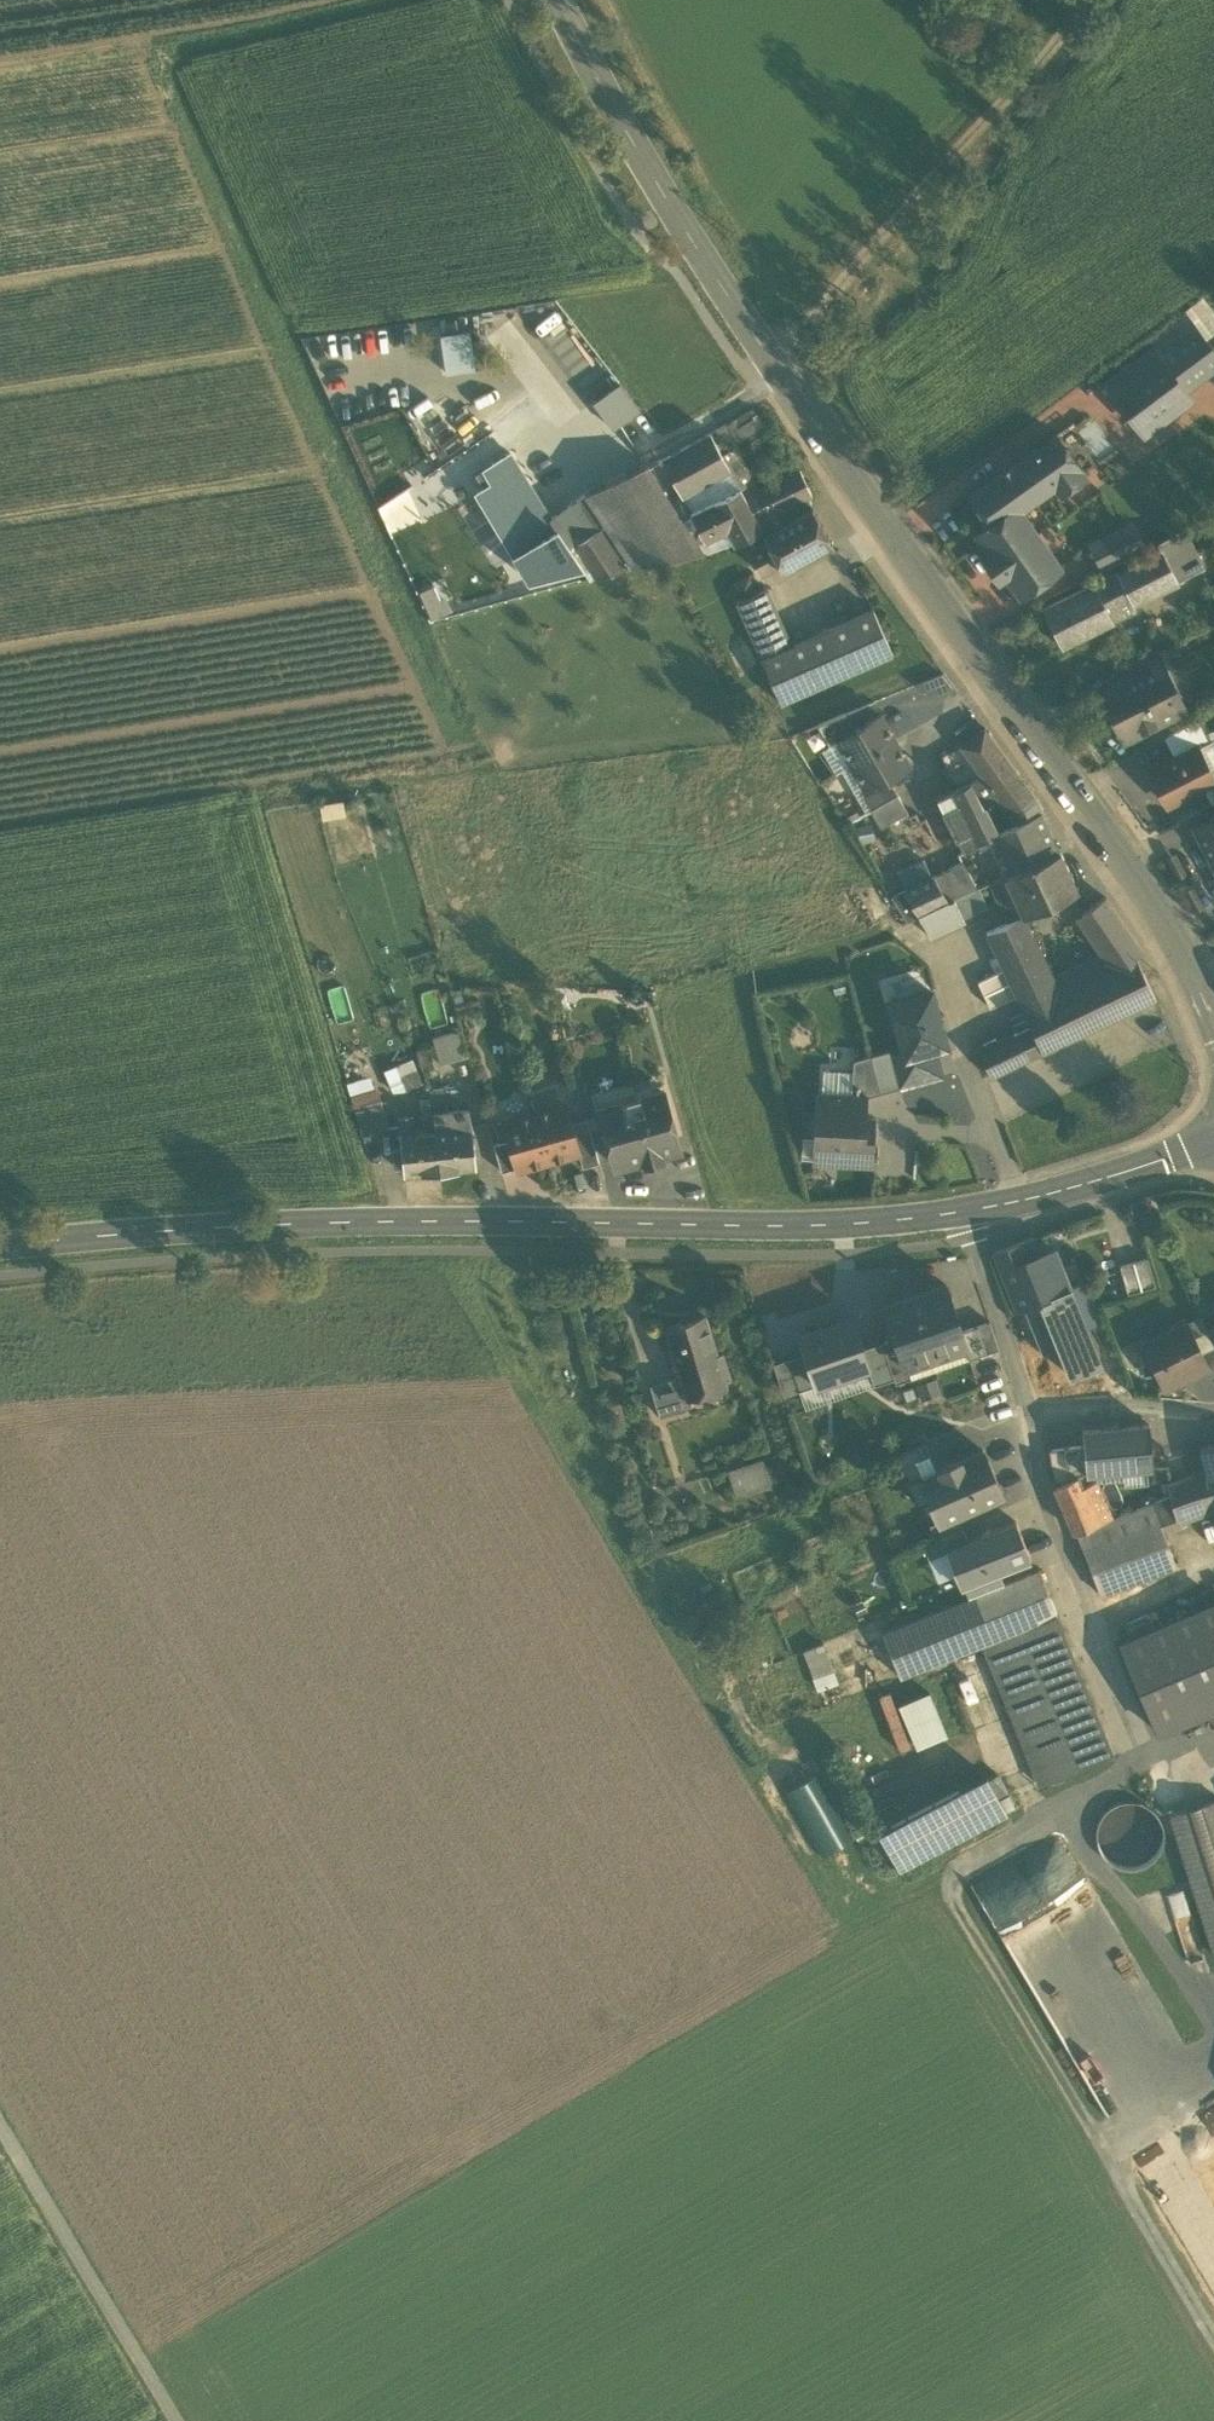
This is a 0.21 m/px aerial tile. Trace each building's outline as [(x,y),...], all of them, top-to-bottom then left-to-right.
[(1190,321),(1205,341),(1213,333),(1213,317),(1202,302),(1185,315),(1190,321)] [(1170,366),(1169,367),(1186,389),(1213,368),(1213,353),(1205,341),(1190,321),(1156,347),(1170,366)] [(470,329),(441,333),(446,373),(475,369),(470,329)] [(1154,346),(1104,384),(1120,405),(1169,367),(1170,366),(1156,347),(1154,346)] [(1120,405),(1143,436),(1194,398),(1186,389),(1169,367),(1120,405)] [(613,429),(640,409),(619,382),(594,400),(613,429)] [(662,458),(682,495),(730,469),(722,455),(710,432),(662,458)] [(1016,504),(1019,508),(1055,483),(1061,491),(1085,474),(1056,433),(970,493),(991,522),(1016,504)] [(722,455),(730,469),(743,462),(735,447),(722,455)] [(492,483),(476,493),(514,555),(557,529),(550,518),(550,517),(511,452),(484,469),(492,483)] [(753,481),(743,462),(730,469),(740,488),(753,481)] [(585,493),(585,494),(632,566),(704,551),(647,464),(585,493)] [(682,495),(691,512),(740,488),(730,469),(682,495)] [(799,471),(758,490),(744,497),(762,528),(793,513),(789,506),(813,495),(799,471)] [(740,488),(744,497),(758,490),(753,481),(740,488)] [(744,497),(740,488),(691,512),(704,540),(728,528),(736,543),(762,528),(744,497)] [(627,566),(632,566),(585,494),(550,517),(550,518),(557,529),(581,565),(587,574),(588,577),(627,566)] [(1060,566),(1019,508),(1016,504),(991,522),(976,531),(992,553),(985,558),(998,577),(1005,572),(1020,593),(1060,566)] [(766,534),(771,544),(780,560),(786,571),(834,545),(815,508),(766,534)] [(1130,523),(1122,527),(1135,553),(1143,548),(1130,523)] [(1122,527),(1110,533),(1123,559),(1135,553),(1122,527)] [(514,555),(529,580),(581,565),(557,529),(514,555)] [(1156,542),(1160,550),(1161,549),(1177,579),(1199,570),(1180,531),(1156,542)] [(1104,569),(1123,559),(1110,533),(1091,543),(1104,569)] [(760,571),(780,560),(771,544),(751,554),(760,571)] [(1131,599),(1177,579),(1161,549),(1160,550),(1117,571),(1094,583),(1101,597),(1124,586),(1131,599)] [(732,582),(738,598),(755,591),(749,575),(732,582)] [(1062,647),(1117,620),(1114,614),(1110,616),(1101,597),(1094,583),(1043,608),(1062,647)] [(737,598),(761,656),(792,643),(768,585),(755,591),(738,598),(737,598)] [(1124,586),(1101,597),(1110,616),(1114,614),(1117,620),(1136,610),(1131,599),(1124,586)] [(873,610),(792,643),(761,656),(779,700),(892,654),(874,609),(873,610)] [(1115,671),(1121,684),(1158,666),(1152,654),(1115,671)] [(1101,694),(1125,740),(1181,711),(1158,666),(1121,684),(1101,694)] [(830,745),(831,746),(839,741),(838,739),(855,730),(846,713),(819,725),(830,745)] [(836,774),(842,771),(894,741),(880,716),(855,730),(838,739),(839,741),(831,746),(830,745),(822,750),(836,774)] [(1165,736),(1175,757),(1196,747),(1208,741),(1204,733),(1198,720),(1165,736)] [(961,746),(1016,824),(1040,813),(1032,794),(994,741),(984,728),(961,746)] [(1204,733),(1208,741),(1196,747),(1213,781),(1213,729),(1204,733)] [(894,741),(842,771),(855,794),(860,791),(866,788),(867,789),(888,777),(909,765),(894,741)] [(1150,770),(1168,805),(1203,787),(1213,782),(1213,781),(1196,747),(1175,757),(1150,770)] [(907,810),(898,795),(888,777),(867,789),(866,788),(860,791),(871,810),(879,825),(907,810)] [(1211,803),(1213,801),(1213,781),(1213,782),(1203,787),(1211,803)] [(978,841),(986,838),(997,832),(986,807),(983,809),(970,785),(955,794),(961,806),(973,832),(978,841)] [(945,815),(957,840),(973,832),(961,806),(945,815)] [(1016,824),(997,832),(986,838),(987,841),(984,843),(987,848),(990,847),(1005,875),(1058,852),(1040,813),(1016,824)] [(1213,866),(1213,823),(1213,822),(1196,831),(1213,866)] [(1058,852),(1005,875),(1022,914),(1023,916),(1024,915),(1079,890),(1060,851),(1058,852)] [(933,880),(930,875),(923,859),(897,871),(906,892),(933,880)] [(930,875),(933,880),(938,878),(944,892),(958,886),(962,895),(977,888),(962,860),(930,875)] [(1011,919),(1022,914),(1005,875),(994,880),(1011,919)] [(933,880),(906,892),(918,914),(918,915),(949,901),(944,892),(938,878),(933,880)] [(958,886),(944,892),(949,901),(954,899),(962,895),(958,886)] [(962,895),(954,899),(963,917),(986,905),(978,888),(977,888),(962,895)] [(906,920),(918,914),(906,892),(892,898),(906,920)] [(1016,995),(1029,1021),(1043,1051),(1155,997),(1136,955),(1142,951),(1105,897),(1081,913),(1088,922),(1082,926),(1101,953),(1109,965),(1059,990),(1053,976),(1024,915),(1023,916),(1022,914),(1011,919),(986,931),(1004,969),(1016,995)] [(965,922),(963,917),(954,899),(949,901),(918,915),(931,937),(965,922)] [(1101,953),(1053,976),(1059,990),(1109,965),(1101,953)] [(978,982),(990,1007),(1016,995),(1004,969),(978,982)] [(903,1045),(905,1054),(933,1046),(945,1043),(930,989),(891,1000),(903,1045)] [(990,1077),(1043,1051),(1029,1021),(976,1047),(990,1077)] [(433,1040),(439,1063),(468,1055),(462,1032),(433,1040)] [(889,1049),(899,1086),(941,1074),(933,1046),(905,1054),(903,1045),(889,1049)] [(889,1049),(870,1055),(881,1091),(899,1086),(889,1049)] [(864,1095),(864,1096),(881,1091),(870,1055),(853,1059),(851,1094),(864,1095)] [(401,1080),(405,1089),(421,1082),(418,1073),(412,1059),(396,1065),(401,1080)] [(431,1088),(436,1111),(447,1110),(452,1110),(448,1086),(431,1088)] [(598,1107),(615,1165),(644,1157),(646,1162),(661,1157),(660,1153),(680,1147),(664,1089),(598,1107)] [(814,1160),(870,1163),(872,1117),(864,1116),(864,1096),(864,1095),(851,1094),(818,1093),(817,1115),(810,1121),(809,1130),(816,1137),(814,1160)] [(355,1109),(362,1135),(389,1127),(382,1102),(355,1109)] [(565,1103),(534,1111),(548,1160),(557,1158),(557,1156),(578,1150),(570,1122),(565,1103)] [(436,1111),(434,1112),(440,1170),(476,1166),(472,1125),(449,1127),(447,1110),(436,1111)] [(548,1160),(534,1111),(504,1120),(510,1139),(517,1167),(539,1161),(539,1163),(548,1160)] [(440,1170),(434,1112),(422,1113),(424,1130),(414,1131),(413,1114),(398,1115),(401,1144),(394,1145),(395,1163),(403,1162),(404,1173),(440,1170)] [(578,1150),(582,1166),(599,1161),(586,1117),(570,1122),(578,1150)] [(493,1143),(501,1171),(517,1167),(510,1139),(493,1143)] [(1034,1256),(1031,1249),(1035,1248),(1031,1238),(995,1252),(1017,1310),(1023,1308),(1040,1301),(1050,1297),(1049,1295),(1070,1287),(1055,1248),(1034,1256)] [(1147,1257),(1119,1265),(1127,1293),(1155,1285),(1147,1257)] [(1101,1321),(1084,1281),(1070,1287),(1086,1324),(1087,1327),(1101,1321)] [(895,1336),(904,1364),(906,1363),(964,1344),(966,1343),(961,1330),(946,1283),(884,1304),(895,1336)] [(1086,1324),(1070,1287),(1049,1295),(1050,1297),(1040,1301),(1023,1308),(1042,1353),(1059,1347),(1071,1375),(1101,1362),(1087,1327),(1086,1324)] [(666,1326),(678,1367),(700,1360),(708,1385),(724,1380),(730,1378),(722,1352),(716,1354),(704,1314),(666,1326)] [(805,1352),(816,1383),(868,1366),(869,1365),(863,1347),(852,1315),(799,1333),(805,1352)] [(964,1344),(968,1358),(998,1348),(989,1320),(961,1330),(966,1343),(964,1344)] [(1143,1341),(1165,1387),(1206,1368),(1208,1367),(1200,1352),(1186,1321),(1143,1341)] [(894,1378),(895,1382),(911,1377),(906,1363),(904,1364),(895,1336),(881,1341),(894,1378)] [(894,1378),(881,1341),(863,1347),(869,1365),(868,1366),(874,1384),(894,1378)] [(906,1363),(911,1377),(968,1358),(964,1344),(906,1363)] [(1213,1346),(1200,1352),(1208,1367),(1206,1368),(1211,1379),(1213,1377),(1213,1347),(1213,1346)] [(805,1352),(788,1358),(798,1390),(816,1383),(805,1352)] [(798,1390),(788,1358),(773,1363),(783,1395),(798,1390)] [(688,1391),(708,1385),(700,1360),(678,1367),(681,1375),(686,1392),(688,1391)] [(921,1397),(942,1390),(937,1374),(916,1382),(921,1397)] [(650,1384),(659,1415),(692,1405),(690,1398),(688,1391),(686,1392),(681,1375),(650,1384)] [(688,1391),(690,1398),(726,1386),(724,1380),(708,1385),(688,1391)] [(1086,1472),(1095,1471),(1146,1466),(1153,1466),(1149,1424),(1082,1430),(1083,1444),(1086,1472)] [(898,1454),(910,1482),(921,1477),(920,1475),(936,1469),(925,1443),(898,1454)] [(1054,1484),(1055,1484),(1074,1476),(1077,1475),(1086,1472),(1083,1444),(1049,1449),(1054,1484)] [(1199,1448),(1206,1476),(1213,1509),(1213,1511),(1213,1445),(1199,1448)] [(1187,1451),(1192,1472),(1194,1478),(1206,1476),(1199,1448),(1187,1451)] [(939,1519),(939,1520),(956,1513),(1001,1494),(983,1450),(936,1469),(920,1475),(921,1477),(939,1519)] [(786,1475),(780,1458),(766,1463),(763,1455),(726,1467),(735,1493),(786,1475)] [(1147,1483),(1146,1466),(1095,1471),(1096,1481),(1124,1478),(1123,1485),(1147,1483)] [(1177,1491),(1139,1506),(1149,1534),(1162,1529),(1213,1509),(1206,1476),(1194,1478),(1192,1472),(1175,1479),(1177,1491)] [(1076,1532),(1077,1532),(1111,1517),(1095,1480),(1080,1487),(1075,1477),(1074,1476),(1055,1484),(1076,1532)] [(1139,1506),(1111,1517),(1077,1532),(1101,1594),(1176,1564),(1162,1529),(1149,1534),(1139,1506)] [(929,1523),(934,1538),(962,1526),(956,1513),(939,1520),(939,1519),(929,1523)] [(1030,1557),(1015,1520),(980,1535),(980,1536),(968,1540),(946,1549),(946,1550),(955,1573),(960,1584),(969,1581),(1005,1567),(1030,1557)] [(968,1540),(962,1526),(922,1544),(928,1558),(946,1550),(946,1549),(968,1540)] [(946,1550),(928,1558),(937,1580),(955,1573),(946,1550)] [(974,1595),(1010,1580),(1005,1567),(969,1581),(974,1595)] [(900,1676),(983,1643),(1057,1614),(1038,1569),(1010,1580),(974,1595),(882,1631),(900,1676)] [(1159,1732),(1213,1709),(1213,1603),(1121,1641),(1159,1732)] [(1041,1785),(1078,1770),(1060,1725),(1048,1696),(1084,1681),(1057,1614),(983,1643),(1041,1785)] [(803,1650),(818,1690),(838,1682),(823,1642),(803,1650)] [(1048,1696),(1060,1725),(1096,1710),(1084,1681),(1048,1696)] [(929,1691),(898,1704),(916,1746),(947,1733),(929,1691)] [(1096,1710),(1060,1725),(1078,1770),(1115,1755),(1096,1710)] [(899,1869),(1006,1812),(985,1774),(879,1830),(899,1869)] [(1094,1837),(1097,1849),(1105,1860),(1116,1866),(1128,1869),(1141,1867),(1152,1860),(1159,1850),(1163,1838),(1162,1825),(1157,1814),(1147,1805),(1135,1801),(1123,1800),(1111,1805),(1101,1813),(1095,1825),(1094,1837)] [(1208,1954),(1213,1952),(1213,1803),(1166,1817),(1208,1954)] [(1149,2178),(1213,2285),(1213,2139),(1149,2178)]
